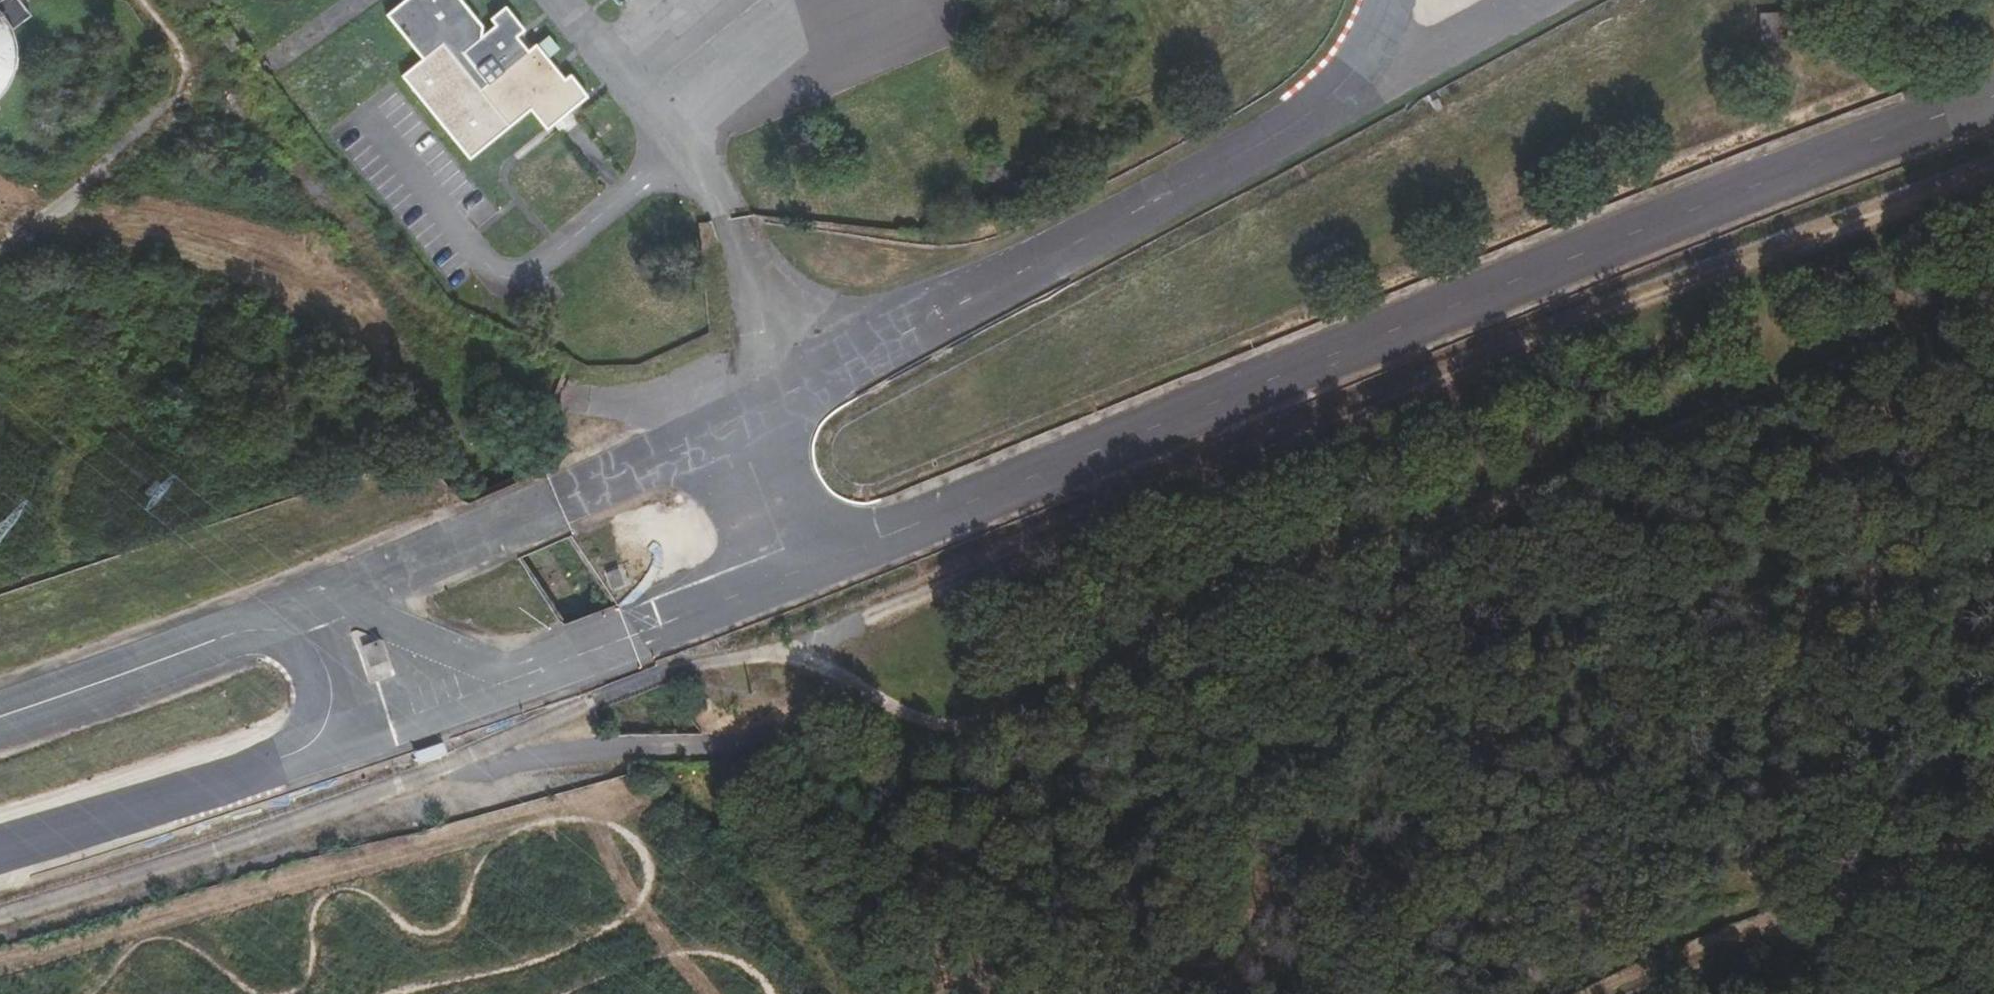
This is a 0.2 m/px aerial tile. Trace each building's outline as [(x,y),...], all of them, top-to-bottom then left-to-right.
[(3,89),(6,83),(8,78),(11,71),(12,65),(13,57),(13,51),(12,44),(10,36),(9,33),(25,20),(11,0),(0,0),(0,93),(3,89)] [(469,157),(530,108),(546,128),(560,117),(586,96),(570,77),(564,81),(536,46),(529,51),(515,34),(523,27),(505,5),(492,16),(496,22),(481,34),(482,26),(461,0),(405,0),(387,14),(423,58),(402,75),(469,157)] [(1759,13),(1760,40),(1788,40),(1786,11),(1759,13)]
